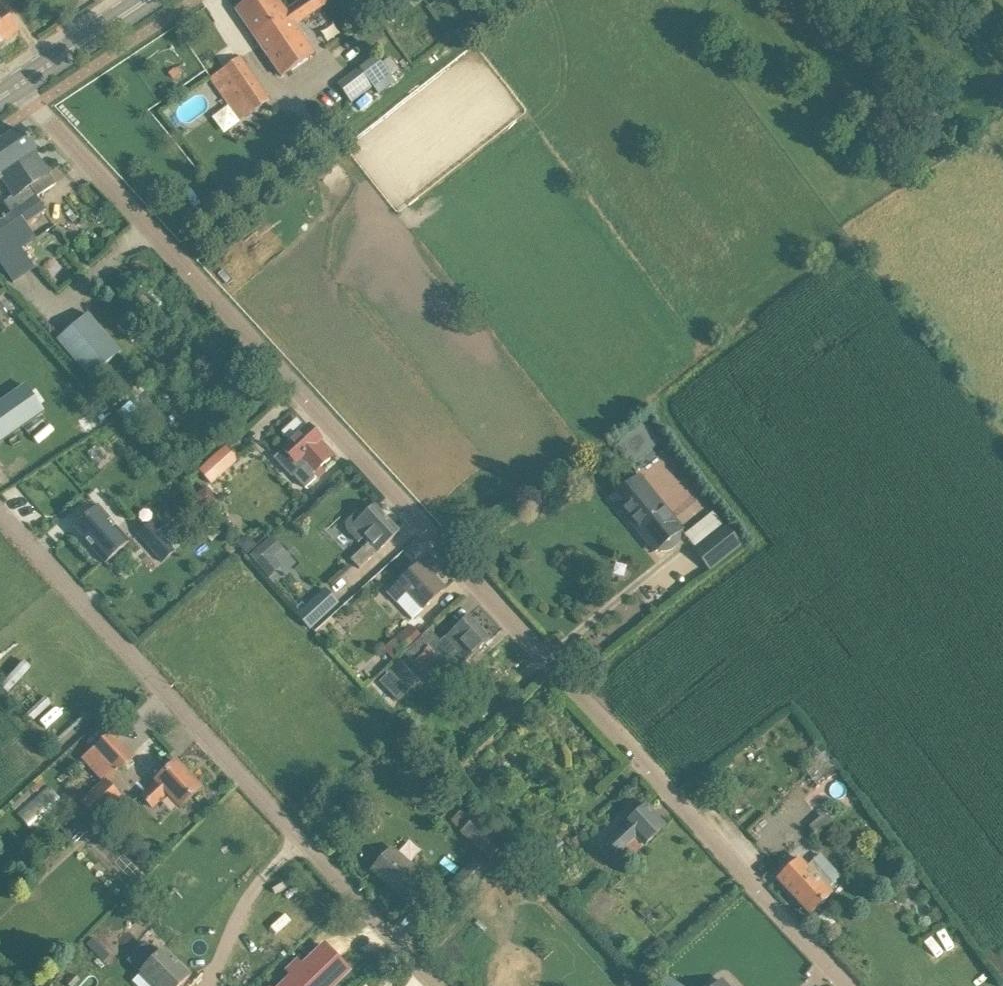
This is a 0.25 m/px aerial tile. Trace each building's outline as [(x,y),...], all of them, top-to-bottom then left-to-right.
[(286,11),(278,0),(249,0),(236,9),(282,76),(315,53),(295,24),(327,2),(326,0),(302,0),(286,11)] [(397,5),(387,13),(392,20),(403,12),(397,5)] [(19,32),(2,7),(0,9),(0,44),(19,32)] [(389,56),(380,63),(389,75),(391,78),(400,71),(389,56)] [(238,58),(211,77),(240,120),(268,101),(238,58)] [(48,175),(49,174),(35,152),(36,151),(21,129),(0,144),(0,179),(2,178),(14,197),(5,203),(11,212),(0,220),(0,264),(12,283),(35,268),(22,248),(36,239),(26,223),(46,210),(37,196),(55,184),(48,175)] [(121,352),(88,313),(58,339),(90,378),(121,352)] [(0,407),(0,445),(46,415),(28,388),(0,407)] [(306,487),(316,476),(318,478),(325,471),(321,467),(334,455),(320,441),(322,439),(310,426),(283,450),(300,468),(293,474),(306,487)] [(202,508),(204,506),(219,493),(211,484),(238,460),(226,446),(208,462),(213,467),(203,475),(199,471),(182,486),(202,508)] [(682,529),(639,476),(611,498),(655,551),(656,550),(658,551),(660,552),(665,552),(667,551),(671,550),(674,548),(676,547),(678,543),(680,539),(681,536),(681,534),(681,530),(682,529)] [(18,482),(1,493),(23,526),(40,515),(18,482)] [(351,560),(360,569),(400,532),(375,505),(362,518),(356,512),(348,520),(347,521),(347,523),(346,525),(346,527),(347,530),(348,531),(358,542),(364,537),(369,543),(351,560)] [(130,542),(97,506),(74,528),(106,564),(130,542)] [(158,529),(152,522),(138,534),(163,563),(186,542),(168,521),(158,529)] [(203,532),(211,541),(222,532),(214,523),(203,532)] [(710,571),(742,546),(724,523),(692,549),(710,571)] [(247,534),(238,541),(237,542),(246,554),(256,545),(247,534)] [(272,555),(283,546),(273,534),(249,554),(269,577),(282,566),(272,555)] [(408,591),(424,609),(445,589),(421,563),(389,592),(397,601),(408,591)] [(297,614),(310,627),(337,602),(324,589),(297,614)] [(469,615),(440,642),(430,630),(398,658),(421,682),(426,678),(429,682),(440,672),(437,668),(439,667),(462,693),(470,685),(457,670),(491,639),(469,615)] [(398,639),(406,648),(421,635),(412,626),(398,639)] [(392,660),(404,649),(395,639),(383,650),(392,660)] [(391,669),(379,680),(398,700),(410,688),(391,669)] [(112,733),(94,749),(116,774),(134,757),(112,733)] [(73,779),(85,768),(77,759),(65,771),(73,779)] [(167,793),(180,807),(201,788),(177,761),(156,781),(157,782),(142,795),(153,807),(167,793)] [(104,780),(103,781),(79,803),(95,820),(120,797),(106,783),(104,780)] [(62,802),(47,787),(18,814),(32,829),(62,802)] [(365,800),(363,791),(349,793),(351,803),(365,800)] [(625,847),(633,856),(666,825),(647,804),(607,842),(618,854),(625,847)] [(478,816),(462,833),(489,859),(505,842),(478,816)] [(426,880),(391,849),(373,870),(408,901),(426,880)] [(811,915),(831,895),(798,859),(777,879),(811,915)] [(646,919),(652,913),(644,905),(638,911),(646,919)] [(87,943),(96,953),(103,946),(95,937),(87,943)] [(283,985),(331,985),(348,970),(325,946),(283,985)] [(156,985),(180,985),(190,975),(164,950),(142,972),(152,981),(157,985),(156,985)] [(79,980),(73,973),(65,982),(69,985),(73,985),(79,980)]
